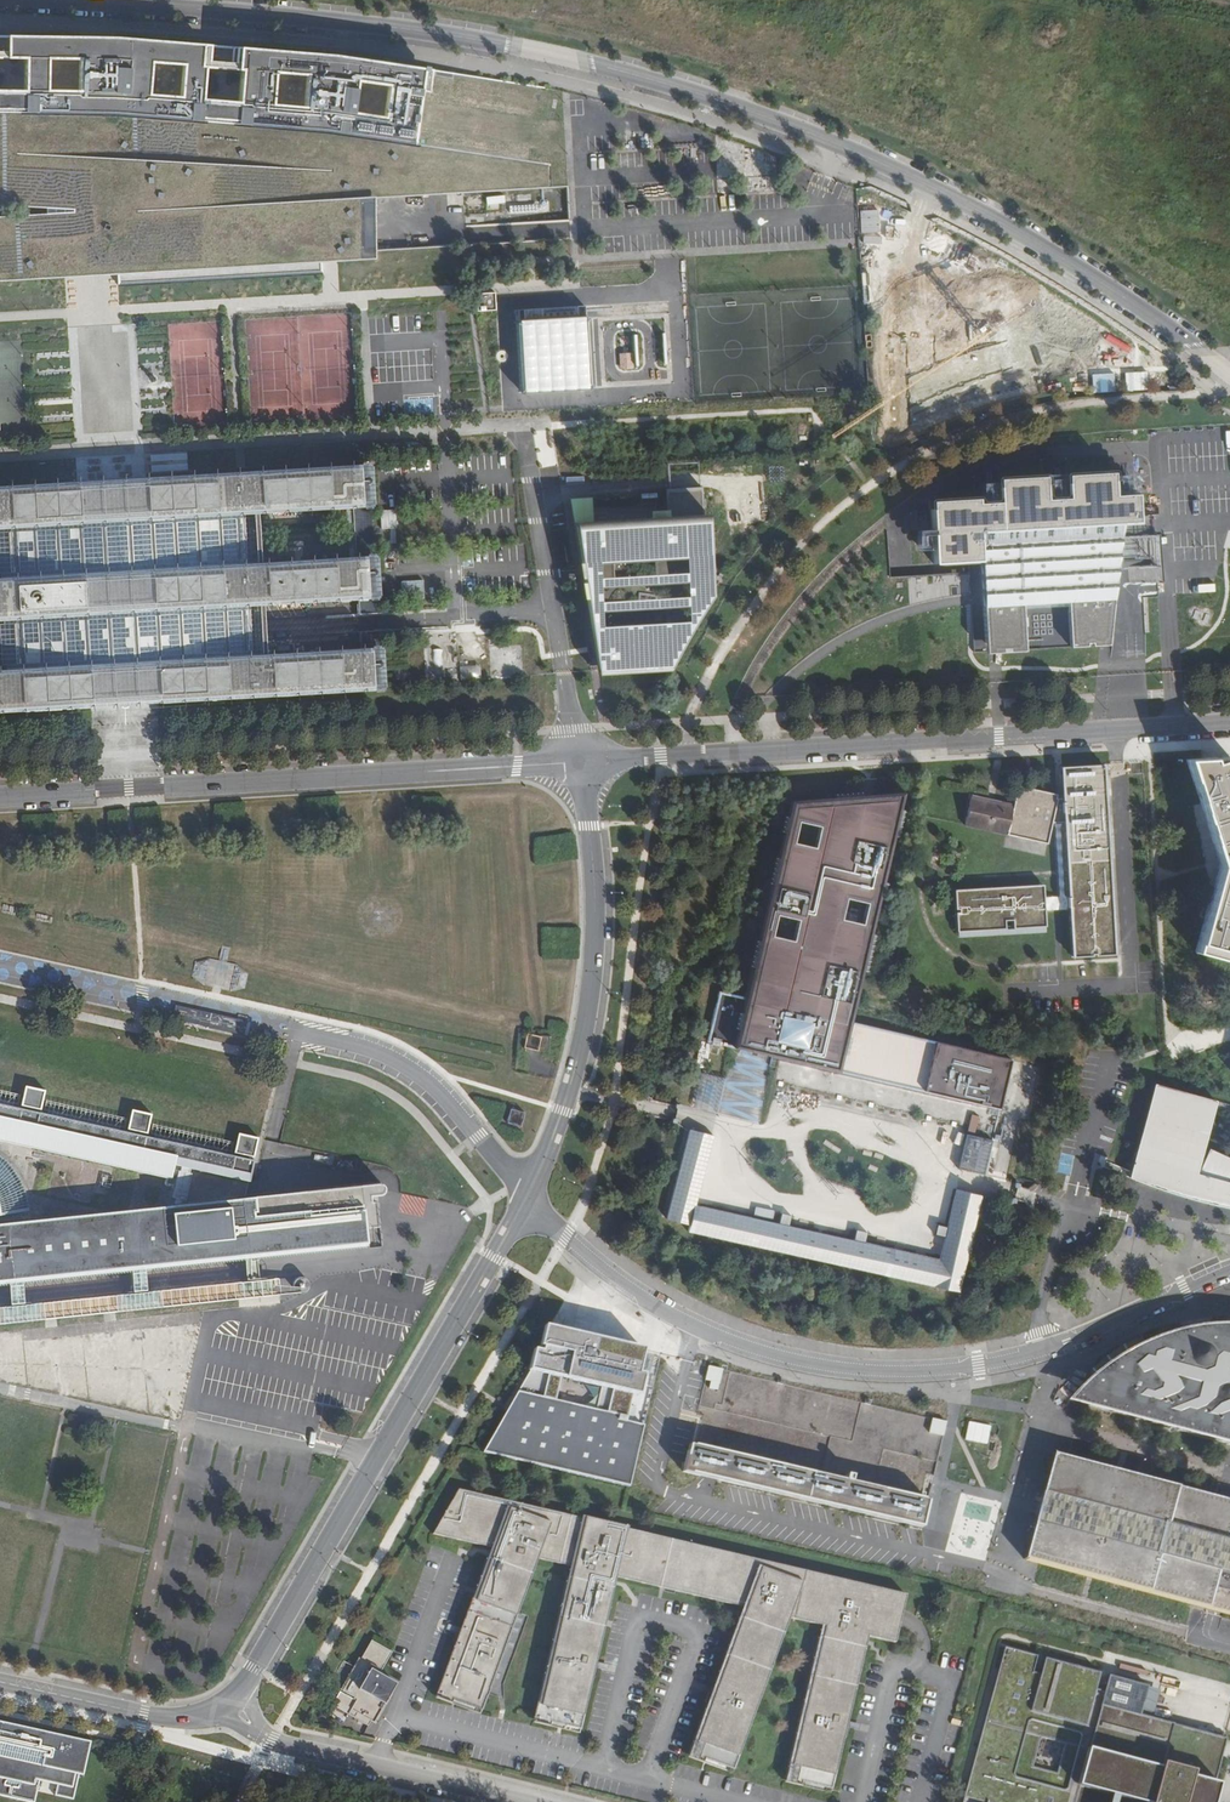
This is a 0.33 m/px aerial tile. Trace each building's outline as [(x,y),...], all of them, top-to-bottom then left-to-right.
[(563,93),(426,68),(244,49),(213,47),(177,44),(107,39),(89,38),(80,37),(24,35),(11,35),(0,35),(0,59),(27,59),(26,93),(0,92),(0,203),(73,207),(73,209),(0,213),(0,280),(65,276),(97,274),(117,273),(118,286),(322,274),(321,262),(331,261),(338,261),(378,259),(378,250),(377,197),(553,187),(567,186),(563,93)] [(937,254),(975,276),(985,260),(947,238),(937,254)] [(477,313),(496,312),(495,292),(476,293),(477,313)] [(568,338),(567,326),(537,328),(538,340),(568,338)] [(630,345),(629,336),(620,337),(620,346),(630,345)] [(573,369),(572,355),(556,356),(557,370),(573,369)] [(631,367),(630,355),(621,355),(622,368),(631,367)] [(552,370),(551,357),(538,358),(538,371),(552,370)] [(193,470),(192,451),(151,454),(152,472),(193,470)] [(254,695),(375,688),(382,687),(379,646),(373,646),(268,653),(265,602),(376,595),(376,581),(375,574),(374,552),(326,555),(301,557),(276,558),(262,559),(259,510),(355,505),(365,504),(371,504),(368,461),(362,462),(240,469),(233,469),(203,471),(184,472),(150,474),(147,475),(139,475),(114,476),(93,478),(81,478),(72,479),(35,481),(0,483),(0,526),(5,526),(13,525),(13,529),(16,569),(16,574),(0,575),(0,618),(18,617),(21,667),(13,668),(0,669),(0,710),(15,709),(34,708),(61,707),(85,705),(94,705),(127,703),(164,701),(250,695),(254,695)] [(1136,522),(1134,496),(1112,498),(1111,474),(1063,478),(1065,500),(1044,502),(1043,493),(1042,479),(1011,481),(995,482),(996,495),(997,505),(993,505),(986,505),(976,506),(976,500),(929,502),(931,533),(933,566),(967,564),(968,573),(969,594),(969,600),(970,606),(970,610),(973,653),(983,653),(984,653),(987,653),(995,652),(1001,652),(1003,652),(1022,651),(1023,651),(1067,648),(1068,648),(1100,647),(1105,646),(1107,637),(1132,636),(1141,636),(1139,601),(1136,524),(1136,523),(1136,522)] [(664,521),(597,525),(595,497),(573,499),(578,527),(601,670),(602,675),(604,675),(672,671),(676,664),(702,621),(703,618),(710,607),(717,597),(716,557),(713,518),(703,519),(702,487),(666,489),(668,521),(664,521)] [(380,509),(381,527),(396,527),(396,508),(380,509)] [(1151,518),(1136,519),(1136,522),(1136,523),(1136,538),(1152,537),(1151,518)] [(1152,537),(1136,538),(1139,587),(1154,586),(1161,586),(1157,537),(1152,537)] [(1154,586),(1139,587),(1140,601),(1155,600),(1154,586)] [(1189,759),(1221,857),(1196,949),(1229,960),(1229,757),(1189,759)] [(1051,829),(1054,828),(1055,845),(1059,898),(1043,899),(1043,896),(1043,884),(1032,884),(955,888),(957,908),(959,908),(960,911),(957,911),(958,931),(1005,928),(1004,920),(1012,919),(1013,928),(1045,926),(1044,911),(1068,910),(1068,898),(1063,898),(1058,828),(1064,828),(1071,957),(1113,954),(1106,827),(1103,827),(1101,786),(1103,786),(1102,764),(1060,767),(1062,794),(1062,798),(1055,798),(1056,795),(1017,786),(1013,805),(1007,835),(1047,845),(1051,829)] [(746,996),(734,1046),(742,1048),(753,1051),(770,1055),(780,1057),(839,1072),(998,1110),(1011,1060),(851,1022),(906,792),(879,794),(864,795),(794,800),(773,885),(761,934),(751,974),(746,996)] [(971,796),(964,825),(1007,835),(1013,805),(971,796)] [(537,1051),(539,1038),(527,1036),(524,1048),(537,1051)] [(720,1076),(701,1072),(693,1107),(717,1113),(726,1078),(720,1076)] [(1152,1083),(1126,1173),(1124,1179),(1152,1189),(1197,1202),(1229,1209),(1229,1163),(1209,1154),(1200,1176),(1196,1175),(1215,1100),(1152,1083)] [(265,1200),(246,1203),(250,1182),(251,1176),(253,1162),(244,1160),(234,1158),(225,1155),(207,1152),(188,1148),(161,1142),(152,1140),(143,1138),(125,1134),(89,1126),(80,1124),(63,1120),(54,1118),(45,1116),(37,1115),(19,1111),(7,1108),(0,1106),(0,1328),(204,1307),(308,1296),(310,1294),(310,1293),(311,1291),(311,1290),(310,1288),(310,1287),(310,1285),(308,1283),(304,1282),(263,1287),(261,1265),(313,1259),(384,1253),(380,1207),(374,1207),(373,1201),(385,1200),(388,1198),(389,1196),(389,1194),(389,1192),(388,1190),(386,1188),(383,1188),(367,1190),(338,1193),(306,1196),(265,1200)] [(520,1126),(523,1115),(510,1112),(507,1123),(520,1126)] [(715,1133),(690,1127),(666,1219),(688,1224),(686,1231),(960,1292),(968,1253),(982,1195),(958,1189),(949,1227),(939,1225),(936,1235),(947,1237),(942,1261),(865,1243),(868,1232),(854,1229),(852,1240),(790,1226),(793,1215),(779,1212),(776,1222),(751,1217),(752,1214),(700,1202),(715,1133)] [(991,1139),(966,1133),(958,1169),(984,1175),(993,1139),(991,1139)] [(1223,1324),(1210,1325),(1196,1327),(1183,1329),(1153,1339),(1126,1353),(1100,1371),(1084,1384),(1074,1394),(1067,1401),(1081,1405),(1229,1445),(1229,1324),(1223,1324)] [(625,1423),(642,1353),(546,1330),(484,1453),(628,1487),(631,1476),(642,1427),(625,1423)] [(719,1369),(707,1365),(704,1377),(709,1378),(707,1385),(714,1387),(719,1369)] [(733,1401),(780,1408),(778,1421),(815,1426),(818,1405),(811,1404),(813,1387),(728,1375),(726,1393),(734,1394),(733,1401)] [(943,1426),(929,1422),(925,1437),(939,1440),(943,1426)] [(924,1499),(688,1444),(684,1462),(682,1471),(700,1475),(707,1477),(720,1480),(921,1528),(929,1500),(924,1499)] [(1054,1456),(1040,1508),(1025,1561),(1215,1612),(1229,1616),(1229,1505),(1216,1501),(1054,1456)] [(705,1705),(685,1761),(731,1776),(789,1620),(821,1628),(784,1783),(830,1793),(844,1738),(848,1739),(851,1729),(847,1728),(868,1637),(893,1644),(901,1609),(905,1596),(458,1489),(431,1534),(489,1548),(433,1699),(478,1713),(479,1711),(536,1559),(568,1567),(531,1724),(576,1733),(589,1677),(592,1677),(595,1668),(592,1667),(614,1577),(741,1609),(709,1696),(707,1695),(703,1705),(705,1705)] [(391,1651),(370,1639),(360,1657),(357,1656),(348,1673),(331,1703),(356,1718),(367,1724),(386,1692),(388,1693),(395,1681),(379,1673),(391,1651)] [(1004,1649),(962,1801),(1207,1801),(1224,1742),(1150,1720),(1138,1717),(1146,1688),(1107,1678),(1103,1694),(1094,1691),(1099,1676),(1044,1660),(1040,1676),(1033,1673),(1036,1658),(1004,1649)] [(1158,1692),(1146,1688),(1138,1717),(1150,1720),(1158,1692)] [(18,1801),(33,1801),(37,1785),(55,1789),(53,1798),(71,1801),(73,1801),(86,1745),(0,1726),(0,1798),(18,1801)] [(1220,1764),(1217,1781),(1222,1782),(1226,1765),(1220,1764)]
